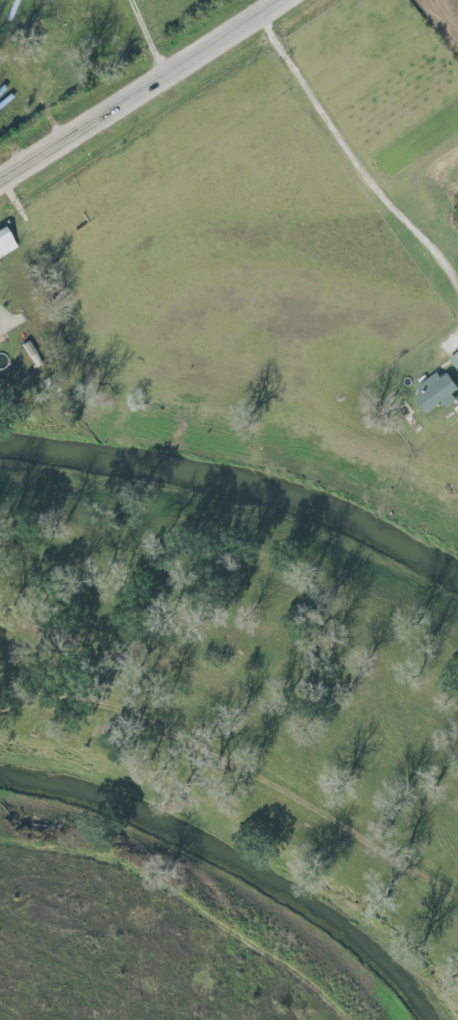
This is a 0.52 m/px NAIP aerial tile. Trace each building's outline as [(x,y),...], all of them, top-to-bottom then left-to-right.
[(18,248),(6,228),(0,232),(0,260),(18,248)]
